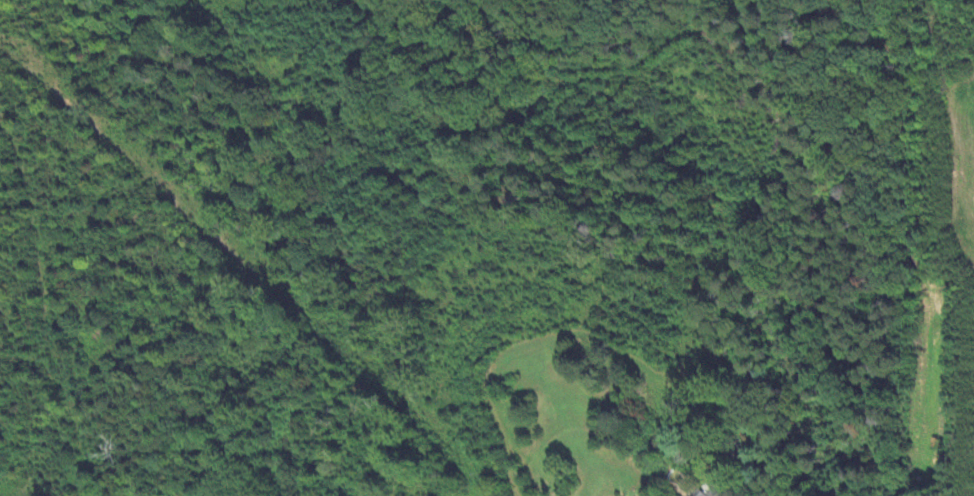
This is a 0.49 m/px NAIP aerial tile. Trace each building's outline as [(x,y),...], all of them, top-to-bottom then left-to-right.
[(717,487),(711,495),(730,495),(717,487)]
